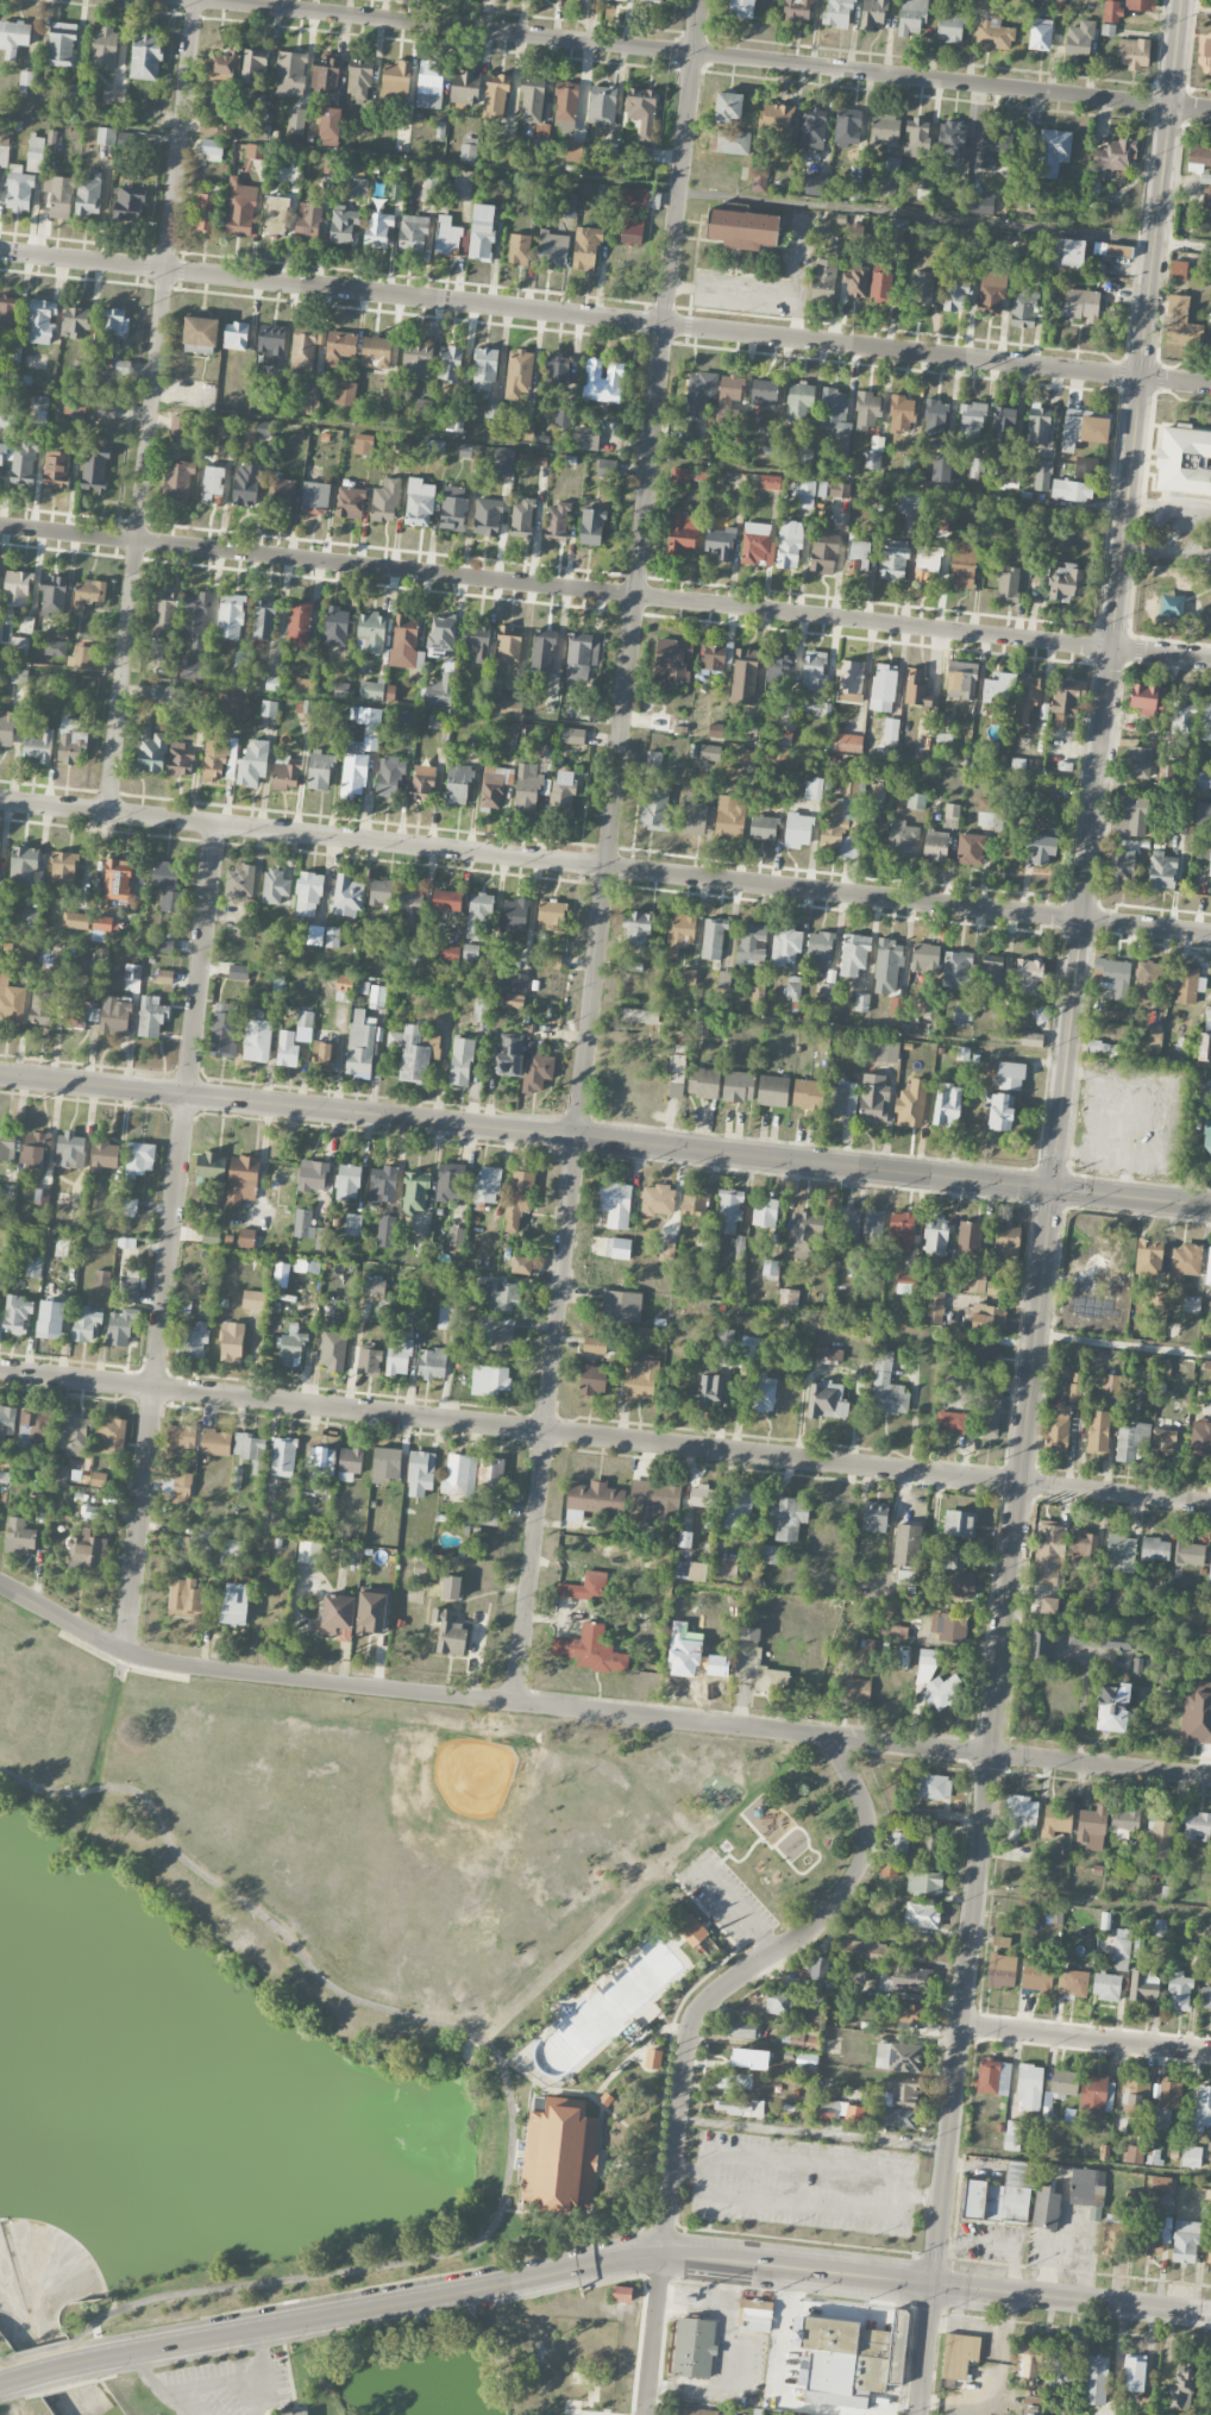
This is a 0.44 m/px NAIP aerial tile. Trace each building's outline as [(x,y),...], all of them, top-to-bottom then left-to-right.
[(755,19),(757,0),(730,0),(728,15),(755,19)] [(784,21),(811,22),(812,0),(784,0),(784,21)] [(851,28),(853,0),(826,0),(824,26),(851,28)] [(885,24),(887,0),(878,0),(878,1),(862,0),(861,29),(873,30),(874,23),(885,24)] [(921,23),(925,24),(929,0),(902,0),(897,36),(908,38),(909,31),(919,33),(921,23)] [(1121,1),(1104,0),(1102,22),(1120,23),(1121,1)] [(1155,0),(1124,0),(1123,10),(1154,11),(1155,0)] [(937,41),(963,42),(964,14),(938,13),(937,41)] [(1013,52),(1014,28),(997,27),(997,17),(979,16),(977,50),(1013,52)] [(1052,20),(1030,19),(1029,50),(1051,51),(1052,20)] [(1091,58),(1094,21),(1080,19),(1079,28),(1068,27),(1065,55),(1091,58)] [(31,23),(0,21),(0,49),(6,49),(5,60),(16,61),(17,45),(30,46),(31,23)] [(77,24),(50,23),(48,66),(75,67),(77,24)] [(115,70),(117,29),(94,28),(92,63),(102,64),(102,69),(115,70)] [(160,81),(162,35),(132,33),(130,79),(160,81)] [(1149,39),(1119,38),(1118,64),(1127,64),(1127,69),(1148,70),(1149,39)] [(242,83),(266,84),(267,51),(243,50),(242,83)] [(306,53),(277,52),(276,96),(305,96),(306,53)] [(234,69),(235,55),(214,54),(212,81),(232,82),(233,69),(234,69)] [(339,60),(312,59),(311,89),(337,91),(339,60)] [(370,97),(371,61),(349,60),(347,96),(370,97)] [(380,102),(408,103),(410,63),(382,62),(380,102)] [(441,109),(444,64),(418,63),(416,108),(441,109)] [(452,72),(450,103),(478,104),(479,73),(452,72)] [(504,122),(509,77),(487,74),(481,119),(504,122)] [(577,83),(556,82),(554,130),(575,131),(577,83)] [(84,100),(85,87),(75,86),(74,92),(68,91),(68,98),(84,100)] [(520,122),(541,123),(543,87),(522,86),(520,122)] [(615,124),(616,87),(590,86),(588,124),(615,124)] [(102,104),(124,105),(125,88),(102,87),(102,104)] [(626,119),(640,119),(639,141),(654,141),(655,90),(627,89),(626,119)] [(744,95),(717,92),(714,119),(740,122),(744,95)] [(794,106),(761,105),(759,135),(776,136),(776,141),(793,142),(794,106)] [(338,147),(343,110),(322,107),(316,144),(338,147)] [(287,133),(304,134),(306,109),(289,108),(287,133)] [(824,149),(826,109),(802,108),(801,148),(824,149)] [(834,144),(859,146),(861,111),(836,109),(834,144)] [(870,146),(898,146),(899,116),(871,115),(870,146)] [(930,120),(908,119),(907,147),(903,147),(903,157),(928,158),(930,120)] [(968,125),(941,122),(935,165),(962,168),(968,125)] [(237,138),(266,140),(267,127),(238,125),(237,138)] [(9,148),(10,127),(0,127),(0,147),(9,148)] [(117,130),(97,127),(95,143),(115,146),(117,130)] [(1010,156),(1013,132),(982,127),(977,169),(989,171),(991,154),(1010,156)] [(55,152),(55,131),(47,130),(47,136),(29,135),(27,172),(44,172),(45,151),(55,152)] [(750,155),(750,132),(717,130),(717,153),(750,155)] [(1071,132),(1037,130),(1035,177),(1058,179),(1058,163),(1070,163),(1071,132)] [(476,163),(478,139),(462,137),(460,161),(476,163)] [(532,150),(549,150),(549,138),(532,137),(532,150)] [(223,141),(201,138),(198,158),(221,160),(223,141)] [(580,163),(584,140),(568,138),(565,161),(580,163)] [(1130,171),(1131,151),(1137,151),(1137,140),(1107,139),(1107,150),(1093,149),(1092,169),(1130,171)] [(244,157),(262,160),(264,146),(246,144),(244,157)] [(617,145),(605,144),(605,159),(617,160),(617,145)] [(650,163),(650,147),(635,146),(634,162),(650,163)] [(1189,146),(1188,169),(1210,171),(1210,148),(1189,146)] [(884,197),(897,196),(896,158),(883,158),(884,197)] [(22,165),(9,164),(5,210),(30,212),(33,175),(22,174),(22,165)] [(752,192),(766,193),(767,170),(753,169),(752,192)] [(471,171),(455,171),(454,201),(470,202),(471,171)] [(100,215),(101,173),(93,173),(93,179),(78,179),(77,215),(100,215)] [(827,175),(806,174),(804,195),(826,196),(827,175)] [(47,217),(70,220),(75,179),(44,175),(42,192),(50,193),(47,217)] [(256,187),(241,186),(241,176),(231,175),(228,235),(254,236),(256,187)] [(367,195),(368,179),(353,178),(351,195),(367,195)] [(401,200),(402,184),(389,184),(389,199),(401,200)] [(143,188),(119,187),(118,199),(111,199),(110,219),(142,220),(143,188)] [(1210,209),(1210,187),(1203,187),(1203,208),(1210,209)] [(660,190),(617,188),(616,205),(660,207),(660,190)] [(216,232),(220,196),(197,193),(193,230),(216,232)] [(576,218),(577,194),(562,194),(561,218),(576,218)] [(993,214),(994,197),(967,195),(966,213),(993,214)] [(287,198),(265,197),(265,232),(287,233),(287,198)] [(321,205),(297,204),(296,237),(321,238),(321,205)] [(495,205),(471,204),(469,260),(493,261),(495,205)] [(760,252),(760,245),(777,246),(780,216),(709,209),(706,239),(723,240),(722,248),(760,252)] [(351,245),(353,227),(359,228),(361,214),(333,210),(328,242),(351,245)] [(364,247),(387,248),(388,226),(394,226),(395,214),(365,213),(364,247)] [(451,216),(438,214),(433,252),(467,257),(470,237),(461,236),(462,228),(450,226),(451,216)] [(426,252),(427,216),(400,216),(399,251),(426,252)] [(642,245),(643,218),(622,217),(621,244),(642,245)] [(594,271),(595,244),(603,244),(603,229),(575,228),(573,270),(594,271)] [(903,243),(903,229),(889,228),(889,242),(903,243)] [(568,234),(540,233),(538,268),(567,269),(568,234)] [(508,264),(528,265),(530,235),(509,234),(508,264)] [(843,256),(844,238),(830,237),(828,255),(843,256)] [(1052,265),(1084,267),(1085,240),(1053,239),(1052,265)] [(1104,260),(1104,256),(1132,258),(1132,246),(1093,244),(1092,259),(1104,260)] [(812,302),(835,302),(836,260),(813,260),(812,302)] [(1186,281),(1187,262),(1170,261),(1169,280),(1186,281)] [(979,315),(1004,316),(1006,265),(981,264),(979,315)] [(932,307),(933,272),(911,272),(909,306),(932,307)] [(869,302),(889,304),(892,274),(872,273),(869,302)] [(966,312),(967,281),(945,281),(944,311),(966,312)] [(1034,328),(1038,291),(1014,288),(1010,326),(1034,328)] [(1097,324),(1100,292),(1066,288),(1063,316),(1087,319),(1087,323),(1097,324)] [(1189,296),(1167,295),(1166,329),(1172,330),(1171,343),(1202,345),(1203,325),(1187,324),(1189,296)] [(18,297),(0,297),(0,336),(16,336),(18,297)] [(54,344),(56,301),(31,300),(29,343),(54,344)] [(87,339),(89,309),(63,307),(61,337),(87,339)] [(119,336),(119,322),(124,322),(124,310),(102,310),(102,336),(119,336)] [(182,345),(217,347),(219,319),(184,317),(182,345)] [(222,349),(247,350),(248,324),(223,323),(222,349)] [(255,351),(264,352),(262,365),(281,368),(287,328),(259,324),(255,351)] [(290,372),(313,373),(315,344),(321,344),(322,331),(292,330),(290,372)] [(358,334),(328,331),(324,367),(338,368),(340,356),(355,357),(358,334)] [(360,367),(390,368),(391,338),(361,337),(360,367)] [(432,380),(433,343),(404,342),(402,379),(432,380)] [(463,349),(442,346),(437,381),(458,384),(463,349)] [(473,390),(495,391),(496,349),(474,348),(473,390)] [(520,392),(532,393),(533,352),(507,351),(506,398),(520,398),(520,392)] [(546,389),(569,390),(570,355),(547,355),(546,389)] [(583,398),(618,403),(624,364),(606,361),(588,359),(583,398)] [(716,399),(717,375),(687,373),(686,418),(703,419),(704,398),(716,399)] [(717,426),(745,428),(746,411),(731,410),(731,401),(742,401),(744,376),(720,375),(717,426)] [(777,407),(778,381),(752,380),(751,406),(777,407)] [(354,406),(357,383),(338,381),(335,404),(354,406)] [(304,407),(317,410),(321,388),(308,385),(304,407)] [(398,401),(399,386),(383,385),(383,400),(398,401)] [(851,423),(846,422),(847,390),(822,389),(821,427),(836,428),(835,450),(850,451),(851,423)] [(877,430),(879,394),(858,392),(856,429),(877,430)] [(906,395),(891,394),(889,433),(914,434),(916,401),(906,400),(906,395)] [(48,396),(30,396),(29,419),(47,420),(48,396)] [(433,401),(417,398),(414,416),(430,418),(433,401)] [(486,417),(501,417),(502,401),(487,400),(486,417)] [(947,401),(926,400),(925,436),(946,437),(947,401)] [(114,419),(116,405),(98,402),(96,416),(114,419)] [(961,403),(960,437),(983,438),(985,404),(961,403)] [(555,426),(571,428),(573,409),(557,407),(555,426)] [(1016,409),(994,407),(991,439),(1013,442),(1016,409)] [(1027,443),(1049,443),(1050,408),(1029,407),(1027,443)] [(450,431),(463,432),(466,413),(452,411),(450,431)] [(1062,452),(1074,453),(1075,441),(1107,443),(1109,416),(1064,412),(1062,452)] [(189,436),(189,416),(170,416),(169,435),(189,436)] [(237,434),(238,420),(218,417),(216,431),(237,434)] [(697,440),(698,423),(683,422),(681,439),(697,440)] [(1161,426),(1210,432),(1210,458),(1207,458),(1206,468),(1210,468),(1210,496),(1154,489),(1161,426)] [(598,450),(599,428),(574,427),(573,449),(598,450)] [(353,454),(371,457),(374,436),(356,433),(353,454)] [(882,470),(883,437),(872,436),(871,450),(865,450),(864,469),(882,470)] [(443,456),(445,442),(429,440),(427,454),(443,456)] [(479,446),(461,444),(460,457),(478,459),(479,446)] [(36,449),(0,445),(0,474),(2,458),(12,459),(11,467),(6,466),(4,483),(33,486),(36,449)] [(492,476),(512,478),(515,449),(496,447),(492,476)] [(813,448),(798,448),(798,467),(812,467),(813,448)] [(999,468),(1000,450),(989,449),(988,467),(999,468)] [(43,486),(69,487),(70,452),(57,452),(57,457),(44,456),(43,486)] [(82,490),(105,491),(107,453),(84,452),(82,490)] [(932,482),(950,483),(952,456),(933,455),(932,482)] [(1096,478),(1097,458),(1075,457),(1075,477),(1096,478)] [(615,479),(617,461),(598,459),(596,477),(615,479)] [(1052,461),(1036,460),(1035,491),(1050,491),(1052,461)] [(191,500),(193,463),(166,462),(164,499),(191,500)] [(259,463),(233,462),(231,505),(257,506),(259,463)] [(202,501),(223,502),(224,467),(202,467),(202,501)] [(690,486),(692,469),(671,467),(669,483),(690,486)] [(1020,470),(1002,467),(999,486),(1018,489),(1020,470)] [(780,490),(781,476),(760,475),(760,489),(780,490)] [(382,489),(373,488),(369,519),(396,522),(401,479),(383,477),(382,489)] [(432,526),(434,485),(423,485),(423,479),(407,478),(405,525),(432,526)] [(816,482),(801,479),(797,507),(812,509),(816,482)] [(1091,502),(1093,484),(1052,480),(1051,498),(1091,502)] [(294,506),(295,482),(268,481),(267,505),(294,506)] [(828,483),(819,481),(817,496),(825,497),(828,483)] [(828,496),(848,499),(850,485),(830,482),(828,496)] [(301,506),(329,507),(329,484),(302,483),(301,506)] [(438,528),(465,532),(470,499),(463,498),(465,489),(445,486),(438,528)] [(336,518),(363,518),(364,489),(337,488),(336,518)] [(897,512),(906,513),(905,525),(917,526),(920,492),(899,490),(897,512)] [(500,536),(502,500),(475,499),(473,535),(500,536)] [(513,500),(510,536),(531,538),(534,502),(513,500)] [(569,505),(547,504),(546,541),(567,542),(569,505)] [(580,545),(602,545),(603,510),(581,510),(580,545)] [(669,550),(697,551),(698,515),(671,514),(669,550)] [(734,530),(714,529),(714,519),(707,519),(705,552),(717,552),(717,561),(732,561),(734,530)] [(771,525),(745,521),(739,563),(773,568),(775,545),(769,544),(771,525)] [(778,568),(800,569),(802,522),(780,521),(778,568)] [(837,535),(827,535),(827,528),(813,528),(810,572),(835,574),(837,535)] [(909,542),(883,539),(878,581),(904,584),(909,542)] [(868,571),(869,542),(848,541),(847,571),(868,571)] [(978,543),(954,541),(950,587),(973,589),(978,543)] [(939,582),(940,548),(916,547),(915,581),(939,582)] [(1081,597),(1083,567),(1057,565),(1056,576),(1050,576),(1049,601),(1070,602),(1070,597),(1081,597)] [(1018,603),(1019,569),(997,568),(996,602),(1018,603)] [(4,606),(28,607),(29,584),(34,584),(35,572),(4,571),(4,606)] [(64,615),(66,576),(41,575),(40,590),(42,590),(41,613),(64,615)] [(72,615),(84,616),(84,603),(106,604),(107,582),(73,581),(72,615)] [(162,600),(155,600),(153,640),(176,640),(178,592),(162,591),(162,600)] [(183,637),(192,638),(191,648),(205,649),(208,592),(198,592),(198,597),(186,596),(183,637)] [(220,594),(216,637),(241,640),(245,597),(220,594)] [(274,640),(275,600),(255,599),(253,640),(274,640)] [(312,604),(290,602),(285,644),(308,647),(312,604)] [(324,645),(347,646),(349,609),(326,608),(324,645)] [(386,614),(358,613),(356,652),(384,654),(386,614)] [(430,617),(428,650),(454,651),(456,615),(446,614),(446,618),(430,617)] [(418,617),(393,616),(391,667),(416,668),(418,617)] [(463,652),(475,652),(474,665),(487,665),(489,623),(464,622),(463,652)] [(497,661),(519,663),(521,628),(499,627),(497,661)] [(553,670),(553,630),(533,630),(532,669),(553,670)] [(598,666),(599,635),(567,634),(565,681),(588,682),(589,666),(598,666)] [(28,659),(28,638),(12,637),(11,659),(28,659)] [(692,658),(693,642),(660,639),(656,680),(688,683),(690,669),(683,668),(684,657),(692,658)] [(66,642),(46,641),(45,655),(65,656),(66,642)] [(67,667),(91,668),(92,647),(73,646),(73,656),(67,656),(67,667)] [(793,684),(795,648),(782,648),(781,658),(770,657),(769,683),(793,684)] [(732,705),(754,706),(757,650),(734,649),(732,705)] [(826,674),(824,674),(827,653),(806,650),(800,689),(824,692),(826,674)] [(244,687),(247,653),(234,652),(231,686),(244,687)] [(180,678),(208,680),(209,657),(182,656),(180,678)] [(838,673),(837,702),(862,703),(864,662),(842,661),(841,673),(838,673)] [(977,663),(948,662),(947,698),(976,700),(977,663)] [(868,710),(891,714),(899,667),(876,663),(868,710)] [(933,707),(933,695),(924,694),(925,669),(907,668),(905,706),(933,707)] [(13,671),(14,682),(10,683),(11,697),(27,697),(25,670),(13,671)] [(452,673),(442,673),(441,683),(425,682),(424,705),(451,706),(452,673)] [(1014,700),(1015,674),(997,673),(997,679),(983,679),(983,699),(1014,700)] [(1033,732),(1036,706),(1041,706),(1044,680),(1020,677),(1014,730),(1033,732)] [(294,692),(314,694),(315,680),(295,678),(294,692)] [(1063,729),(1064,714),(1077,715),(1077,698),(1085,698),(1086,681),(1054,680),(1052,728),(1063,729)] [(383,701),(385,683),(361,681),(360,698),(383,701)] [(1164,689),(1133,683),(1128,707),(1140,709),(1139,715),(1159,718),(1164,689)] [(173,686),(149,684),(148,704),(172,705),(173,686)] [(218,723),(241,724),(242,692),(220,691),(218,723)] [(472,711),(485,712),(486,691),(473,691),(472,711)] [(661,709),(662,701),(642,699),(641,713),(650,713),(651,708),(661,709)] [(276,717),(277,702),(261,700),(260,716),(276,717)] [(521,718),(523,703),(501,700),(499,715),(521,718)] [(1192,702),(1171,702),(1171,734),(1192,734),(1192,702)] [(1199,739),(1210,739),(1210,702),(1200,702),(1199,739)] [(830,715),(831,703),(801,703),(800,714),(830,715)] [(396,724),(415,726),(416,712),(398,710),(396,724)] [(14,747),(15,711),(0,711),(0,746),(14,747)] [(428,729),(446,729),(446,715),(428,715),(428,729)] [(649,731),(668,732),(669,718),(650,717),(649,731)] [(83,764),(85,732),(81,732),(81,720),(59,719),(58,763),(83,764)] [(898,743),(899,719),(884,719),(884,743),(898,743)] [(724,725),(710,723),(708,736),(722,738),(724,725)] [(238,738),(222,737),(222,728),(206,727),(202,779),(224,781),(224,779),(234,780),(238,738)] [(153,732),(153,728),(147,728),(146,738),(140,738),(138,770),(165,772),(167,733),(153,732)] [(561,744),(592,745),(592,730),(561,728),(561,744)] [(20,759),(51,760),(53,729),(44,729),(43,738),(21,737),(20,759)] [(861,754),(863,736),(835,733),(833,751),(861,754)] [(238,759),(237,786),(258,787),(259,777),(267,777),(269,741),(247,740),(247,759),(238,759)] [(340,796),(363,799),(368,755),(362,754),(364,742),(346,740),(340,796)] [(998,742),(984,741),(983,755),(998,755),(998,742)] [(193,752),(183,752),(183,742),(169,742),(167,776),(192,777),(193,752)] [(720,746),(700,746),(700,760),(720,761),(720,746)] [(1150,778),(1151,748),(1127,747),(1126,777),(1150,778)] [(752,764),(752,751),(740,750),(739,763),(752,764)] [(308,776),(306,776),(306,789),(331,790),(332,753),(309,752),(308,776)] [(661,772),(662,752),(647,752),(646,772),(661,772)] [(381,757),(376,796),(399,798),(404,759),(381,757)] [(820,847),(840,848),(839,858),(858,859),(860,837),(843,836),(846,798),(856,799),(859,762),(838,760),(837,773),(843,774),(842,798),(823,797),(820,847)] [(538,765),(520,762),(512,809),(536,813),(543,775),(536,773),(538,765)] [(270,788),(297,790),(300,765),(272,763),(270,788)] [(435,767),(413,765),(410,800),(431,803),(435,767)] [(467,805),(469,767),(448,765),(446,804),(467,805)] [(481,808),(503,809),(505,768),(483,767),(481,808)] [(572,812),(574,771),(553,771),(552,811),(572,812)] [(1210,789),(1210,774),(1196,773),(1196,789),(1210,789)] [(823,781),(807,778),(804,797),(820,799),(823,781)] [(873,799),(885,800),(886,785),(873,785),(873,799)] [(670,792),(648,790),(646,803),(641,802),(638,827),(666,830),(670,792)] [(715,826),(716,805),(698,804),(699,793),(684,792),(682,833),(704,834),(705,825),(715,826)] [(925,810),(926,795),(908,793),(907,809),(925,810)] [(739,796),(718,795),(715,838),(743,839),(745,805),(738,804),(739,796)] [(1146,837),(1148,797),(1117,796),(1115,836),(1146,837)] [(1009,829),(1010,813),(1002,812),(1003,800),(979,798),(977,827),(1009,829)] [(1196,802),(1195,826),(1210,826),(1210,803),(1196,802)] [(958,829),(959,804),(945,804),(944,828),(958,829)] [(784,847),(811,848),(812,815),(786,814),(784,847)] [(749,838),(775,841),(777,818),(751,816),(749,838)] [(918,858),(918,827),(905,827),(906,820),(889,819),(889,857),(918,858)] [(1026,853),(1033,854),(1032,864),(1048,865),(1048,856),(1056,856),(1057,829),(1047,828),(1046,836),(1027,834),(1026,853)] [(923,860),(947,862),(948,832),(925,831),(923,860)] [(983,866),(986,835),(958,833),(956,864),(983,866)] [(8,883),(36,885),(38,848),(9,847),(8,883)] [(1134,886),(1135,850),(1111,850),(1110,885),(1134,886)] [(1163,857),(1164,851),(1150,850),(1148,889),(1175,890),(1176,857),(1163,857)] [(77,853),(51,852),(49,885),(75,886),(77,853)] [(132,860),(105,859),(103,899),(130,900),(132,860)] [(176,913),(183,865),(154,861),(150,887),(162,888),(159,910),(176,913)] [(255,865),(235,864),(235,871),(226,870),(224,896),(253,898),(255,865)] [(290,896),(291,880),(283,879),(284,870),(263,869),(262,904),(281,904),(281,896),(290,896)] [(322,874),(299,872),(295,916),(318,918),(322,874)] [(364,884),(350,882),(351,875),(336,873),(330,914),(359,918),(364,884)] [(369,906),(392,905),(392,880),(369,880),(369,906)] [(400,928),(421,929),(422,885),(401,884),(400,928)] [(431,910),(461,911),(462,892),(431,891),(431,910)] [(480,940),(483,922),(490,923),(494,896),(471,892),(464,938),(480,940)] [(500,940),(516,941),(516,931),(527,931),(528,900),(502,899),(500,940)] [(539,900),(536,929),(564,931),(567,903),(539,900)] [(39,911),(22,909),(20,925),(37,927),(39,911)] [(87,931),(90,916),(63,911),(60,926),(87,931)] [(652,913),(628,912),(626,947),(650,948),(652,913)] [(693,946),(697,916),(671,914),(667,958),(678,959),(679,945),(693,946)] [(92,929),(111,932),(113,918),(95,915),(92,929)] [(721,961),(725,920),(705,918),(701,958),(721,961)] [(737,963),(765,965),(766,949),(756,949),(757,940),(766,941),(767,924),(739,923),(737,963)] [(324,927),(308,925),(306,944),(322,946),(324,927)] [(795,966),(796,953),(801,954),(803,932),(793,931),(793,926),(774,925),(772,965),(795,966)] [(339,948),(340,927),(326,927),(325,948),(339,948)] [(91,941),(105,942),(106,931),(92,930),(91,941)] [(834,934),(809,931),(806,957),(816,958),(815,967),(830,969),(834,934)] [(858,978),(859,968),(866,969),(871,937),(844,933),(839,975),(858,978)] [(174,938),(154,937),(153,952),(173,952),(174,938)] [(902,946),(894,945),(894,939),(879,937),(872,992),(896,995),(902,946)] [(432,959),(457,963),(460,948),(435,943),(432,959)] [(479,946),(464,944),(462,961),(477,963),(479,946)] [(911,972),(938,973),(939,945),(912,944),(911,972)] [(973,953),(944,951),(942,988),(970,989),(973,953)] [(561,968),(561,954),(547,954),(547,968),(561,968)] [(1131,962),(1094,959),(1092,980),(1115,982),(1114,1000),(1127,1001),(1131,962)] [(1015,995),(1036,996),(1037,981),(1044,981),(1044,961),(1016,960),(1015,995)] [(1002,962),(982,961),(980,986),(1000,987),(1002,962)] [(1134,1002),(1152,1003),(1153,999),(1162,1000),(1164,963),(1136,962),(1134,1002)] [(141,965),(125,964),(125,980),(141,980),(141,965)] [(1205,978),(1199,978),(1199,968),(1176,967),(1174,1003),(1195,1004),(1196,992),(1205,992),(1205,978)] [(248,968),(229,968),(229,978),(248,978),(248,968)] [(172,985),(173,971),(158,969),(156,983),(172,985)] [(696,969),(682,969),(682,985),(696,985),(696,969)] [(526,993),(528,974),(497,970),(495,990),(526,993)] [(729,990),(732,973),(719,970),(716,988),(729,990)] [(8,987),(9,974),(0,973),(0,1019),(23,1020),(24,988),(8,987)] [(751,1002),(764,1002),(765,977),(752,976),(751,1002)] [(801,977),(787,976),(786,998),(800,998),(801,977)] [(819,998),(834,999),(836,985),(820,983),(819,998)] [(31,1025),(53,1024),(52,995),(45,995),(45,984),(30,985),(31,1025)] [(371,992),(385,995),(387,988),(373,985),(371,992)] [(65,1028),(87,1030),(91,995),(69,992),(65,1028)] [(870,994),(856,993),(854,1011),(868,1013),(870,994)] [(504,1006),(522,1010),(525,998),(506,994),(504,1006)] [(164,1038),(165,1006),(159,1006),(159,996),(140,995),(138,1037),(164,1038)] [(99,1032),(128,1034),(132,1000),(102,997),(99,1032)] [(489,1000),(474,999),(473,1021),(488,1022),(489,1000)] [(234,1057),(236,1004),(214,1004),(212,1056),(234,1057)] [(969,1027),(970,1006),(953,1006),(953,1026),(969,1027)] [(1202,1006),(1201,1060),(1210,1060),(1210,1007),(1202,1006)] [(268,1063),(273,1022),(263,1021),(264,1010),(250,1008),(244,1060),(268,1063)] [(371,1079),(373,1055),(380,1055),(381,1043),(379,1043),(380,1029),(375,1029),(376,1018),(365,1017),(365,1009),(352,1008),(345,1076),(371,1079)] [(657,1010),(621,1009),(620,1022),(657,1023),(657,1010)] [(295,1032),(279,1030),(275,1065),(297,1068),(300,1043),(311,1044),(314,1013),(298,1011),(295,1032)] [(428,1084),(431,1047),(421,1046),(422,1026),(405,1024),(404,1033),(388,1031),(386,1047),(402,1048),(399,1081),(428,1084)] [(1162,1051),(1163,1026),(1149,1025),(1148,1051),(1162,1051)] [(1021,1046),(1042,1047),(1043,1034),(1021,1033),(1021,1046)] [(522,1075),(523,1035),(497,1034),(495,1075),(522,1075)] [(898,1064),(900,1040),(879,1037),(876,1062),(898,1064)] [(450,1085),(471,1086),(473,1039),(452,1038),(450,1085)] [(1099,1053),(1099,1041),(1087,1040),(1086,1052),(1099,1053)] [(317,1070),(337,1071),(338,1044),(319,1043),(317,1070)] [(550,1092),(551,1054),(526,1053),(524,1091),(550,1092)] [(998,1061),(1025,1065),(1024,1080),(1022,1079),(1021,1092),(998,1089),(999,1077),(997,1077),(998,1061)] [(718,1099),(720,1070),(690,1068),(688,1097),(718,1099)] [(722,1101),(752,1102),(754,1072),(724,1071),(722,1101)] [(886,1124),(890,1093),(883,1092),(885,1076),(864,1073),(858,1121),(886,1124)] [(758,1106),(787,1107),(789,1077),(759,1076),(758,1106)] [(895,1125),(922,1128),(927,1080),(910,1078),(909,1091),(899,1089),(895,1125)] [(791,1107),(822,1110),(824,1082),(794,1079),(791,1107)] [(828,1086),(827,1115),(856,1116),(857,1082),(838,1081),(838,1087),(828,1086)] [(934,1125),(959,1125),(960,1085),(936,1084),(934,1125)] [(1011,1131),(1015,1096),(992,1094),(988,1129),(1011,1131)] [(1202,1155),(1210,1155),(1210,1119),(1204,1119),(1202,1155)] [(1,1163),(1,1160),(13,1161),(15,1130),(0,1129),(0,1163),(1,1163)] [(57,1135),(64,1136),(65,1130),(75,1131),(74,1137),(86,1138),(83,1169),(54,1167),(57,1135)] [(32,1131),(52,1134),(50,1154),(48,1154),(46,1169),(25,1168),(26,1158),(23,1158),(24,1144),(31,1146),(32,1131)] [(92,1137),(109,1140),(109,1146),(119,1146),(117,1169),(102,1167),(102,1174),(87,1173),(92,1137)] [(156,1144),(152,1171),(144,1169),(144,1177),(136,1175),(136,1180),(125,1179),(128,1142),(156,1144)] [(224,1180),(226,1153),(196,1152),(194,1179),(224,1180)] [(257,1200),(258,1157),(228,1156),(226,1206),(241,1207),(241,1200),(257,1200)] [(325,1192),(328,1163),(300,1160),(297,1189),(325,1192)] [(462,1202),(463,1164),(437,1163),(436,1201),(462,1202)] [(361,1166),(337,1165),(335,1199),(358,1201),(361,1166)] [(395,1204),(397,1168),(370,1167),(368,1203),(395,1204)] [(499,1205),(500,1168),(477,1167),(475,1204),(499,1205)] [(430,1173),(406,1170),(402,1216),(414,1217),(415,1210),(426,1211),(430,1173)] [(522,1235),(534,1173),(513,1170),(502,1231),(522,1235)] [(13,1200),(15,1184),(0,1181),(0,1198),(13,1200)] [(606,1229),(629,1230),(631,1184),(601,1182),(599,1211),(607,1211),(606,1229)] [(673,1216),(675,1187),(642,1185),(640,1214),(673,1216)] [(33,1187),(31,1204),(49,1205),(50,1190),(33,1187)] [(697,1195),(682,1194),(681,1214),(711,1215),(712,1188),(698,1188),(697,1195)] [(738,1235),(742,1192),(721,1190),(716,1233),(738,1235)] [(751,1225),(775,1228),(779,1200),(755,1196),(751,1225)] [(123,1197),(120,1216),(136,1218),(138,1198),(123,1197)] [(838,1242),(858,1243),(859,1207),(839,1206),(838,1242)] [(312,1210),(295,1209),(293,1237),(315,1239),(316,1227),(311,1227),(312,1210)] [(820,1253),(821,1213),(791,1212),(789,1252),(820,1253)] [(890,1212),(889,1252),(912,1253),(914,1213),(890,1212)] [(359,1236),(361,1215),(346,1213),(344,1235),(359,1236)] [(948,1224),(943,1224),(943,1214),(925,1213),(923,1252),(947,1253),(948,1224)] [(393,1247),(394,1217),(378,1216),(377,1247),(393,1247)] [(983,1223),(958,1222),(957,1259),(981,1260),(983,1223)] [(220,1244),(220,1225),(202,1224),(202,1243),(220,1244)] [(1016,1266),(1022,1228),(997,1224),(991,1262),(1016,1266)] [(463,1248),(465,1229),(450,1227),(447,1246),(463,1248)] [(315,1250),(328,1250),(329,1229),(316,1228),(315,1250)] [(255,1230),(238,1229),(237,1248),(254,1248),(255,1230)] [(119,1237),(119,1248),(134,1249),(136,1237),(119,1237)] [(629,1260),(631,1240),(606,1237),(604,1258),(629,1260)] [(1072,1237),(1070,1257),(1093,1259),(1093,1266),(1124,1269),(1126,1242),(1072,1237)] [(57,1238),(55,1255),(67,1257),(69,1241),(57,1238)] [(673,1262),(676,1240),(660,1238),(658,1260),(673,1262)] [(1135,1275),(1161,1276),(1162,1251),(1153,1251),(1154,1240),(1137,1240),(1135,1275)] [(1171,1248),(1170,1280),(1184,1281),(1184,1275),(1200,1276),(1202,1244),(1181,1243),(1181,1249),(1171,1248)] [(26,1255),(23,1276),(40,1278),(43,1256),(26,1255)] [(0,1256),(0,1273),(6,1274),(9,1258),(0,1256)] [(531,1275),(532,1258),(511,1256),(509,1273),(531,1275)] [(319,1261),(295,1260),(294,1273),(318,1274),(319,1261)] [(777,1260),(763,1260),(762,1278),(777,1279),(777,1260)] [(274,1286),(288,1287),(289,1263),(276,1263),(274,1286)] [(94,1269),(92,1284),(109,1286),(111,1272),(94,1269)] [(138,1303),(139,1269),(126,1269),(125,1279),(121,1278),(120,1293),(124,1293),(123,1303),(138,1303)] [(917,1275),(897,1275),(897,1291),(917,1292),(917,1275)] [(386,1280),(363,1278),(361,1294),(384,1296),(386,1280)] [(481,1282),(480,1295),(493,1295),(492,1314),(512,1314),(512,1305),(517,1305),(518,1283),(481,1282)] [(798,1290),(779,1289),(778,1307),(797,1308),(798,1290)] [(264,1312),(267,1293),(243,1290),(240,1308),(264,1312)] [(634,1292),(603,1291),(601,1319),(634,1320),(634,1292)] [(943,1291),(927,1291),(928,1318),(944,1318),(943,1291)] [(1152,1305),(1166,1306),(1167,1292),(1152,1291),(1152,1305)] [(0,1331),(25,1334),(27,1313),(33,1313),(34,1301),(24,1301),(25,1297),(5,1294),(0,1331)] [(1201,1298),(1185,1296),(1184,1312),(1199,1313),(1201,1298)] [(36,1337),(61,1341),(67,1301),(38,1299),(34,1324),(32,1323),(31,1335),(36,1335),(36,1337)] [(69,1341),(71,1322),(74,1322),(76,1307),(82,1307),(82,1305),(89,1305),(88,1311),(103,1313),(102,1324),(94,1324),(93,1340),(83,1338),(83,1342),(69,1341)] [(106,1346),(127,1347),(131,1318),(136,1319),(138,1310),(123,1307),(121,1315),(108,1312),(106,1346)] [(971,1329),(1002,1330),(1003,1307),(983,1307),(983,1314),(972,1314),(971,1329)] [(457,1330),(457,1309),(439,1308),(438,1330),(457,1330)] [(514,1319),(486,1318),(485,1350),(502,1350),(502,1345),(514,1345),(514,1319)] [(194,1327),(185,1326),(182,1356),(205,1358),(208,1323),(195,1321),(194,1327)] [(218,1362),(243,1363),(244,1323),(219,1322),(218,1362)] [(305,1333),(298,1333),(298,1325),(289,1325),(289,1335),(281,1335),(279,1366),(303,1367),(305,1333)] [(636,1342),(660,1344),(661,1329),(637,1328),(636,1342)] [(717,1346),(732,1347),(734,1330),(719,1328),(717,1346)] [(344,1373),(347,1333),(322,1332),(320,1365),(328,1366),(328,1372),(344,1373)] [(410,1375),(411,1338),(388,1336),(387,1375),(410,1375)] [(581,1353),(606,1356),(608,1339),(583,1336),(581,1353)] [(753,1360),(756,1338),(741,1336),(738,1358),(753,1360)] [(841,1365),(843,1350),(815,1347),(813,1362),(841,1365)] [(996,1347),(975,1349),(976,1362),(997,1361),(996,1347)] [(382,1349),(358,1348),(356,1374),(381,1376),(382,1349)] [(420,1348),(418,1377),(445,1379),(446,1350),(420,1348)] [(892,1351),(874,1350),(871,1412),(907,1414),(908,1385),(891,1385),(892,1351)] [(731,1352),(719,1352),(719,1366),(732,1366),(731,1352)] [(656,1401),(658,1356),(635,1356),(635,1360),(625,1360),(624,1400),(656,1401)] [(723,1376),(717,1375),(717,1357),(701,1356),(699,1406),(722,1407),(723,1376)] [(608,1368),(581,1365),(579,1395),(593,1396),(593,1391),(605,1392),(608,1368)] [(496,1390),(509,1390),(510,1367),(472,1366),(471,1395),(496,1396),(496,1390)] [(1120,1376),(1102,1375),(1101,1392),(1119,1393),(1120,1376)] [(755,1377),(753,1412),(774,1413),(776,1378),(755,1377)] [(1001,1399),(996,1399),(997,1381),(962,1379),(961,1395),(981,1396),(978,1437),(998,1438),(1001,1399)] [(806,1415),(847,1421),(850,1403),(841,1402),(843,1385),(811,1381),(806,1415)] [(1068,1402),(1079,1403),(1081,1385),(1070,1384),(1068,1402)] [(5,1444),(0,1444),(0,1405),(17,1407),(13,1436),(6,1435),(5,1444)] [(1046,1406),(1045,1451),(1068,1452),(1070,1407),(1046,1406)] [(18,1409),(26,1409),(25,1413),(37,1414),(37,1410),(46,1411),(45,1417),(50,1425),(48,1442),(31,1441),(30,1449),(13,1448),(18,1409)] [(968,1415),(938,1410),(935,1429),(965,1434),(968,1415)] [(1108,1453),(1110,1412),(1089,1411),(1088,1452),(1108,1453)] [(63,1413),(79,1414),(79,1418),(93,1419),(92,1432),(88,1432),(86,1454),(82,1456),(67,1455),(67,1450),(64,1450),(65,1430),(62,1430),(63,1413)] [(108,1417),(108,1422),(100,1420),(98,1435),(105,1445),(111,1445),(109,1453),(123,1454),(126,1420),(108,1417)] [(1151,1423),(1118,1421),(1116,1462),(1137,1463),(1138,1440),(1150,1441),(1151,1423)] [(1191,1421),(1190,1463),(1210,1464),(1210,1422),(1191,1421)] [(169,1424),(197,1426),(194,1453),(165,1449),(169,1424)] [(202,1428),(199,1453),(230,1456),(232,1432),(215,1432),(215,1429),(202,1428)] [(1175,1460),(1178,1431),(1153,1429),(1150,1457),(1175,1460)] [(241,1432),(239,1459),(263,1462),(265,1439),(251,1437),(252,1434),(241,1432)] [(272,1437),(268,1475),(293,1478),(296,1447),(299,1448),(300,1439),(272,1437)] [(308,1445),(319,1447),(319,1442),(328,1443),(328,1449),(335,1449),(332,1478),(314,1475),(315,1464),(306,1463),(308,1445)] [(340,1448),(337,1480),(352,1482),(353,1473),(360,1474),(364,1444),(354,1443),(353,1449),(340,1448)] [(374,1447),(370,1482),(383,1485),(383,1481),(388,1481),(391,1479),(399,1480),(402,1449),(374,1447)] [(409,1449),(406,1481),(420,1484),(421,1475),(433,1476),(435,1453),(409,1449)] [(448,1453),(478,1457),(473,1498),(438,1493),(440,1478),(445,1479),(448,1453)] [(476,1500),(500,1504),(504,1460),(495,1459),(494,1462),(481,1461),(476,1500)] [(55,1464),(68,1466),(65,1485),(52,1482),(55,1464)] [(232,1467),(230,1487),(240,1488),(243,1468),(232,1467)] [(92,1472),(90,1486),(103,1488),(106,1473),(92,1472)] [(175,1472),(171,1503),(190,1505),(194,1474),(175,1472)] [(569,1484),(590,1486),(590,1479),(608,1481),(607,1487),(625,1489),(622,1516),(565,1508),(569,1484)] [(630,1479),(669,1484),(669,1480),(682,1481),(678,1523),(627,1517),(630,1479)] [(689,1505),(714,1508),(716,1489),(708,1489),(708,1485),(697,1484),(697,1488),(691,1487),(689,1505)] [(722,1529),(749,1531),(752,1503),(758,1503),(758,1489),(726,1486),(722,1529)] [(79,1517),(114,1520),(115,1508),(93,1506),(94,1489),(83,1488),(82,1493),(74,1493),(74,1501),(80,1501),(79,1517)] [(768,1505),(778,1506),(779,1497),(795,1498),(795,1501),(809,1504),(808,1524),(799,1523),(797,1543),(774,1541),(776,1523),(767,1522),(768,1505)] [(864,1500),(889,1504),(885,1533),(860,1530),(864,1500)] [(496,1526),(498,1511),(481,1507),(478,1524),(496,1526)] [(945,1508),(975,1513),(973,1538),(942,1535),(945,1508)] [(7,1516),(26,1518),(25,1530),(37,1531),(34,1550),(27,1549),(27,1556),(2,1552),(7,1516)] [(677,1547),(691,1548),(692,1532),(689,1532),(691,1518),(680,1517),(677,1547)] [(896,1524),(924,1526),(921,1567),(892,1564),(896,1524)] [(1032,1584),(1058,1587),(1066,1527),(1039,1524),(1032,1584)] [(101,1575),(107,1539),(93,1537),(94,1529),(82,1528),(81,1538),(70,1537),(67,1541),(65,1545),(69,1550),(65,1569),(101,1575)] [(1098,1532),(1069,1531),(1068,1560),(1097,1561),(1098,1532)] [(187,1535),(186,1550),(211,1554),(212,1537),(187,1535)] [(1135,1536),(1107,1535),(1106,1572),(1134,1573),(1135,1536)] [(1170,1561),(1170,1539),(1141,1538),(1141,1560),(1170,1561)] [(219,1568),(234,1569),(236,1556),(244,1557),(245,1541),(224,1539),(221,1554),(220,1554),(219,1568)] [(317,1564),(320,1543),(299,1541),(297,1561),(317,1564)] [(1174,1565),(1204,1566),(1205,1543),(1175,1542),(1174,1565)] [(965,1570),(966,1545),(942,1543),(941,1550),(936,1550),(934,1568),(965,1570)] [(764,1545),(761,1563),(779,1566),(780,1547),(764,1545)] [(638,1573),(666,1575),(669,1549),(640,1547),(638,1573)] [(738,1558),(735,1577),(711,1575),(713,1556),(738,1558)] [(708,1563),(705,1582),(674,1577),(676,1561),(690,1562),(690,1561),(708,1563)] [(585,1570),(608,1573),(604,1601),(556,1595),(558,1582),(583,1586),(585,1570)] [(942,1570),(975,1573),(973,1600),(954,1598),(954,1591),(940,1589),(942,1570)] [(443,1575),(439,1598),(459,1601),(463,1577),(443,1575)] [(167,1616),(196,1618),(196,1616),(205,1617),(206,1605),(214,1605),(215,1587),(196,1586),(196,1579),(186,1577),(186,1580),(171,1579),(167,1616)] [(219,1623),(246,1625),(250,1585),(226,1583),(225,1600),(222,1599),(219,1623)] [(360,1586),(388,1589),(383,1633),(369,1632),(368,1637),(354,1635),(360,1586)] [(321,1594),(356,1598),(350,1642),(335,1641),(337,1637),(318,1635),(321,1594)] [(1057,1615),(1058,1598),(1041,1597),(1040,1614),(1057,1615)] [(431,1607),(465,1612),(462,1630),(468,1630),(463,1657),(434,1652),(437,1639),(427,1638),(431,1607)] [(967,1613),(941,1612),(940,1617),(931,1617),(929,1631),(939,1632),(937,1641),(965,1643),(967,1613)] [(551,1637),(579,1639),(582,1622),(606,1624),(603,1642),(613,1643),(613,1652),(628,1655),(627,1671),(610,1670),(610,1673),(592,1671),(592,1667),(576,1666),(576,1658),(548,1656),(551,1637)] [(740,1626),(760,1629),(759,1642),(738,1639),(740,1626)] [(1048,1633),(1031,1632),(1030,1659),(1048,1660),(1048,1633)] [(1144,1635),(1099,1634),(1099,1649),(1144,1651),(1144,1635)] [(920,1649),(918,1664),(939,1666),(940,1650),(920,1649)] [(789,1671),(788,1683),(783,1683),(782,1693),(753,1690),(755,1664),(766,1666),(766,1669),(789,1671)] [(954,1673),(943,1682),(939,1675),(924,1686),(927,1689),(923,1692),(924,1695),(923,1696),(929,1706),(933,1704),(937,1712),(966,1689),(954,1673)] [(843,1677),(871,1680),(868,1702),(841,1700),(843,1677)] [(1195,1682),(1195,1691),(1182,1691),(1181,1743),(1210,1744),(1210,1682),(1195,1682)] [(1129,1683),(1120,1683),(1120,1687),(1099,1687),(1097,1731),(1127,1733),(1129,1683)] [(913,1797),(950,1801),(952,1777),(915,1773),(913,1797)] [(1039,1799),(1009,1796),(1005,1838),(1019,1840),(1020,1828),(1036,1830),(1039,1799)] [(1054,1832),(1072,1832),(1073,1803),(1044,1802),(1042,1839),(1054,1839),(1054,1832)] [(1077,1842),(1085,1843),(1085,1850),(1105,1851),(1106,1805),(1096,1805),(1096,1811),(1078,1810),(1077,1842)] [(1129,1833),(1139,1833),(1140,1807),(1125,1806),(1125,1812),(1111,1811),(1111,1828),(1117,1829),(1116,1839),(1129,1839),(1129,1833)] [(936,1810),(904,1808),(904,1824),(935,1826),(936,1810)] [(1186,1813),(1183,1839),(1209,1842),(1210,1824),(1210,1815),(1186,1813)] [(1171,1859),(1172,1821),(1152,1821),(1151,1859),(1171,1859)] [(888,1851),(906,1854),(909,1834),(892,1831),(888,1851)] [(936,1837),(919,1836),(918,1858),(935,1859),(936,1837)] [(1033,1872),(1046,1874),(1048,1860),(1035,1858),(1033,1872)] [(897,1878),(899,1861),(882,1859),(880,1876),(897,1878)] [(942,1894),(943,1874),(929,1873),(929,1869),(908,1868),(907,1893),(942,1894)] [(664,1914),(674,1927),(688,1915),(677,1902),(664,1914)] [(940,1907),(908,1903),(905,1925),(937,1930),(940,1907)] [(690,1914),(699,1925),(709,1934),(698,1944),(703,1950),(707,1957),(701,1961),(692,1949),(671,1928),(690,1914)] [(1165,1935),(1166,1920),(1155,1920),(1154,1935),(1165,1935)] [(1114,1959),(1130,1959),(1131,1929),(1116,1928),(1114,1959)] [(599,1982),(625,2011),(620,2015),(629,2024),(633,2020),(641,2029),(661,2010),(650,1998),(683,1968),(651,1934),(599,1982)] [(887,1944),(878,1944),(879,1936),(870,1936),(869,1941),(842,1941),(841,1959),(886,1960),(887,1944)] [(1013,1989),(1018,1957),(990,1953),(986,1985),(1013,1989)] [(828,1958),(812,1957),(811,1982),(828,1982),(828,1958)] [(1051,1992),(1053,1961),(1023,1959),(1021,1990),(1051,1992)] [(845,1984),(867,1985),(868,1965),(846,1964),(845,1984)] [(931,1967),(893,1968),(893,1976),(879,1977),(880,1992),(931,1991),(931,1967)] [(1089,1972),(1059,1969),(1057,1994),(1087,1997),(1089,1972)] [(1130,2000),(1157,2001),(1158,1971),(1131,1970),(1130,2000)] [(1183,1970),(1170,1970),(1168,2010),(1190,2011),(1192,1978),(1183,1978),(1183,1970)] [(1120,2000),(1121,1975),(1093,1973),(1092,1999),(1120,2000)] [(1200,2008),(1210,2009),(1210,1987),(1201,1986),(1200,2008)] [(795,2012),(793,1995),(765,1998),(767,2015),(795,2012)] [(926,2005),(902,2004),(903,1997),(890,1997),(889,2023),(926,2024),(926,2005)] [(562,2023),(588,2042),(597,2031),(570,2012),(562,2023)] [(634,2020),(641,2028),(645,2025),(651,2032),(632,2050),(617,2034),(634,2020)] [(760,2022),(722,2021),(722,2037),(759,2039),(760,2022)] [(788,2046),(814,2050),(816,2037),(790,2032),(788,2046)] [(921,2072),(922,2044),(876,2042),(875,2070),(921,2072)] [(642,2047),(659,2050),(655,2069),(640,2066),(642,2047)] [(817,2064),(818,2054),(797,2053),(796,2063),(817,2064)] [(1009,2095),(1011,2061),(979,2060),(977,2094),(1009,2095)] [(1041,2111),(1042,2066),(1018,2065),(1017,2100),(1023,2100),(1022,2110),(1041,2111)] [(1045,2092),(1043,2108),(1051,2109),(1052,2098),(1064,2100),(1065,2095),(1076,2096),(1079,2073),(1053,2070),(1050,2092),(1045,2092)] [(717,2089),(752,2090),(753,2073),(717,2072),(717,2089)] [(1107,2075),(1082,2074),(1080,2116),(1105,2117),(1107,2075)] [(1150,2081),(1123,2079),(1121,2117),(1147,2119),(1150,2081)] [(1181,2080),(1159,2079),(1158,2119),(1180,2120),(1181,2080)] [(876,2106),(874,2125),(915,2128),(918,2085),(883,2083),(882,2095),(891,2095),(890,2107),(876,2106)] [(1196,2086),(1195,2129),(1210,2129),(1210,2086),(1196,2086)] [(601,2091),(595,2100),(603,2106),(609,2097),(601,2091)] [(520,2195),(529,2109),(546,2112),(547,2096),(586,2101),(585,2116),(600,2118),(595,2163),(590,2202),(588,2202),(576,2201),(573,2216),(534,2212),(537,2196),(520,2195)] [(764,2102),(714,2100),(714,2115),(763,2116),(764,2102)] [(820,2101),(819,2120),(834,2121),(835,2102),(820,2101)] [(864,2106),(846,2106),(845,2125),(863,2126),(864,2106)] [(1019,2152),(1022,2122),(1007,2120),(1003,2150),(1019,2152)] [(1144,2147),(1125,2145),(1123,2162),(1142,2164),(1144,2147)] [(1181,2166),(1199,2168),(1202,2148),(1183,2146),(1181,2166)] [(965,2178),(987,2181),(986,2184),(1004,2185),(1008,2159),(1040,2164),(1036,2190),(1029,2189),(1025,2226),(960,2219),(965,2178)] [(1070,2205),(1093,2205),(1094,2185),(1105,2186),(1106,2170),(1071,2169),(1070,2205)] [(1171,2177),(1151,2177),(1151,2191),(1171,2191),(1171,2177)] [(1177,2214),(1186,2215),(1185,2220),(1203,2223),(1208,2190),(1181,2186),(1177,2214)] [(1033,2228),(1058,2229),(1060,2188),(1035,2187),(1033,2228)] [(1089,2206),(1089,2221),(1100,2221),(1100,2207),(1089,2206)] [(1171,2218),(1146,2218),(1145,2257),(1162,2257),(1162,2243),(1170,2243),(1171,2218)] [(1200,2222),(1174,2221),(1172,2262),(1198,2263),(1200,2222)] [(1117,2255),(1118,2225),(1103,2225),(1102,2254),(1117,2255)] [(609,2284),(628,2287),(627,2302),(607,2300),(609,2284)] [(739,2298),(736,2323),(740,2323),(739,2329),(770,2333),(773,2302),(763,2301),(760,2298),(758,2297),(754,2298),(752,2300),(739,2298)] [(793,2314),(859,2322),(858,2329),(890,2332),(893,2308),(909,2310),(903,2386),(885,2383),(883,2394),(868,2391),(867,2410),(804,2403),(804,2386),(795,2385),(801,2348),(789,2346),(793,2314)] [(678,2317),(716,2321),(714,2345),(717,2346),(716,2356),(713,2356),(709,2379),(671,2375),(678,2317)] [(965,2381),(966,2360),(979,2361),(980,2336),(944,2334),(942,2379),(965,2381)] [(1015,2378),(1037,2380),(1041,2347),(1018,2345),(1015,2378)] [(1050,2351),(1049,2389),(1073,2390),(1074,2352),(1050,2351)] [(1106,2405),(1108,2356),(1086,2355),(1084,2404),(1106,2405)] [(1122,2391),(1144,2391),(1145,2356),(1123,2355),(1122,2391)] [(1194,2368),(1172,2367),(1170,2409),(1192,2410),(1194,2368)] [(586,2385),(606,2386),(607,2374),(587,2373),(586,2385)] [(1142,2392),(1123,2392),(1123,2401),(1142,2402),(1142,2392)] [(1043,2397),(1023,2396),(1023,2414),(1043,2414),(1043,2397)]
